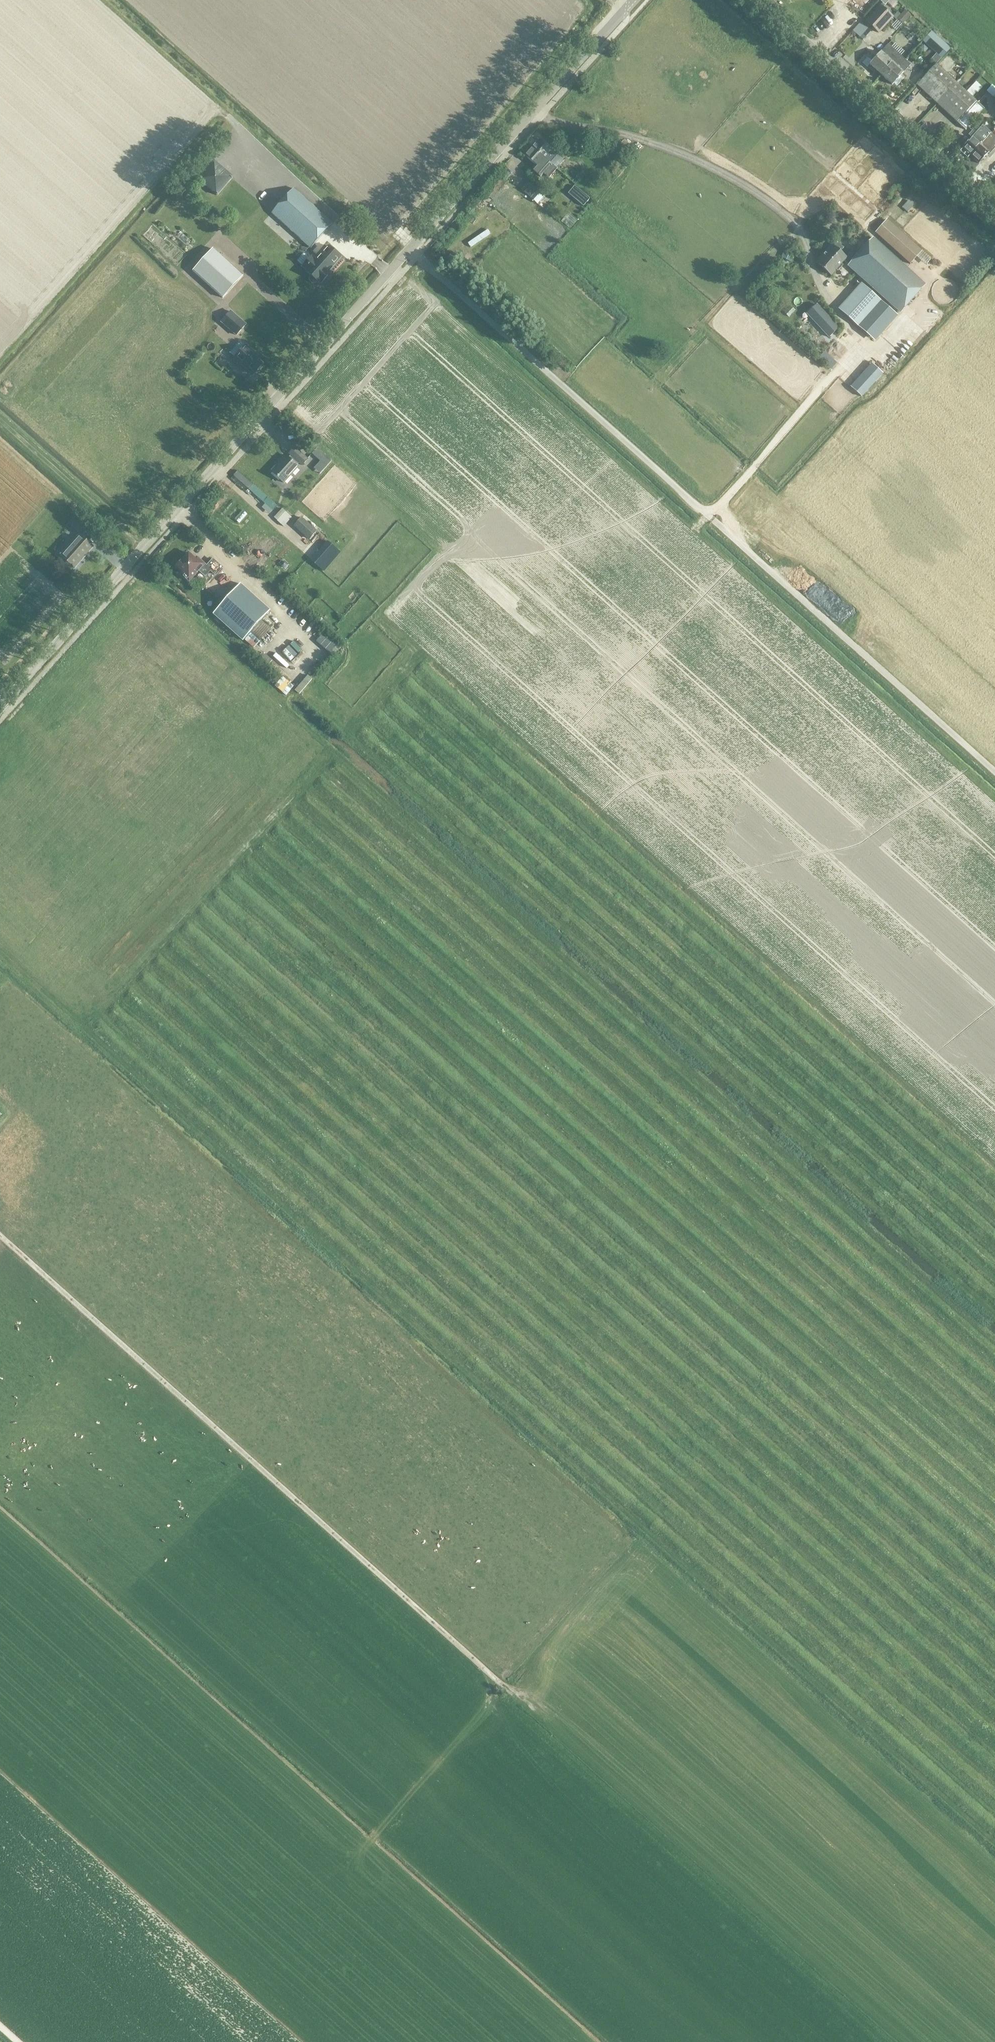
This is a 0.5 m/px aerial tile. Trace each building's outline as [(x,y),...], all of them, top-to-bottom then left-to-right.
[(895,0),(882,0),(880,2),(885,6),(888,3),(893,8),(898,3),(895,0)] [(881,6),(866,22),(879,33),(893,18),(881,6)] [(897,19),(903,24),(911,16),(905,11),(897,19)] [(861,38),(869,29),(861,22),(853,31),(861,38)] [(946,45),(931,32),(923,41),(938,54),(946,45)] [(889,45),(882,52),(870,65),(892,86),(911,65),(889,45)] [(936,65),(941,59),(936,55),(931,60),(936,65)] [(957,122),(976,102),(953,80),(960,73),(947,61),(940,68),(937,66),(918,86),(957,122)] [(992,86),(986,92),(994,99),(994,89),(992,86)] [(984,109),(978,103),(958,123),(965,130),(984,109)] [(963,149),(971,157),(980,145),(991,133),(983,126),(975,134),(973,132),(970,135),(972,138),(963,149)] [(971,157),(979,164),(994,146),(994,129),(991,133),(980,145),(971,157)] [(533,133),(522,150),(527,154),(539,137),(533,133)] [(540,140),(533,148),(550,163),(557,155),(540,140)] [(620,146),(631,154),(635,150),(624,141),(620,146)] [(559,171),(550,163),(533,148),(525,156),(543,171),(546,168),(554,176),(559,171)] [(213,161),(196,181),(216,198),(233,178),(213,161)] [(530,180),(521,190),(530,199),(539,189),(530,180)] [(583,208),(589,200),(574,187),(567,195),(583,208)] [(272,214),(310,248),(311,248),(333,224),(294,190),(272,214)] [(545,195),(540,190),(532,199),(537,204),(545,195)] [(908,213),(914,206),(908,201),(902,208),(908,213)] [(570,229),(578,220),(571,214),(569,212),(561,221),(570,229)] [(910,264),(921,251),(888,221),(876,234),(910,264)] [(472,246),(492,233),(489,229),(469,242),(472,246)] [(836,242),(833,247),(832,247),(817,263),(831,276),(836,271),(838,272),(843,266),(841,265),(844,262),(900,312),(925,285),(873,239),(858,256),(853,251),(846,259),(840,253),(844,249),(836,242)] [(188,264),(193,269),(214,246),(209,242),(188,264)] [(341,257),(329,246),(315,262),(310,258),(304,253),(297,262),(307,271),(306,272),(311,276),(310,278),(310,281),(313,283),(316,283),(317,281),(319,283),(319,282),(321,283),(328,275),(327,274),(328,272),(330,273),(331,273),(329,271),(341,257)] [(243,276),(214,250),(194,272),(223,298),(243,276)] [(791,264),(795,255),(784,251),(781,259),(791,264)] [(881,301),(862,284),(839,309),(858,327),(881,301)] [(834,332),(840,327),(822,308),(817,313),(822,319),(819,323),(826,331),(830,327),(834,332)] [(246,325),(231,312),(222,322),(236,335),(246,325)] [(255,353),(246,345),(234,358),(235,359),(234,360),(234,362),(238,366),(240,366),(241,364),(246,369),(247,370),(250,373),(252,370),(256,373),(263,364),(253,355),(255,353)] [(837,364),(824,353),(818,359),(831,370),(837,364)] [(884,375),(872,363),(850,385),(863,397),(884,375)] [(303,465),(308,459),(295,448),(290,453),(291,455),(289,458),(285,455),(279,462),(280,463),(272,472),(285,483),(299,467),(297,465),(300,462),(303,465)] [(308,460),(315,466),(320,460),(313,454),(308,460)] [(318,474),(326,465),(322,460),(313,469),(318,474)] [(269,513),(277,505),(254,484),(249,489),(253,493),(257,496),(265,503),(262,507),(269,513)] [(284,525),(292,517),(282,508),(274,517),(284,525)] [(83,536),(89,528),(77,517),(70,525),(80,534),(83,536)] [(309,540),(317,531),(301,517),(294,526),(309,540)] [(75,569),(94,548),(80,536),(61,557),(75,569)] [(324,571),(341,551),(328,540),(311,560),(324,571)] [(216,576),(222,568),(213,560),(207,567),(197,558),(196,559),(189,553),(176,568),(183,574),(182,575),(189,582),(199,571),(205,576),(210,571),(216,576)] [(270,611),(240,584),(214,614),(243,641),(270,611)] [(327,628),(330,624),(323,619),(320,623),(327,628)] [(324,632),(320,636),(328,643),(332,639),(324,632)] [(291,660),(298,653),(289,645),(282,652),(291,660)] [(268,665),(272,660),(263,652),(258,656),(268,665)] [(300,693),(313,678),(308,674),(295,689),(300,693)] [(283,676),(276,685),(287,694),(295,685),(283,676)]
